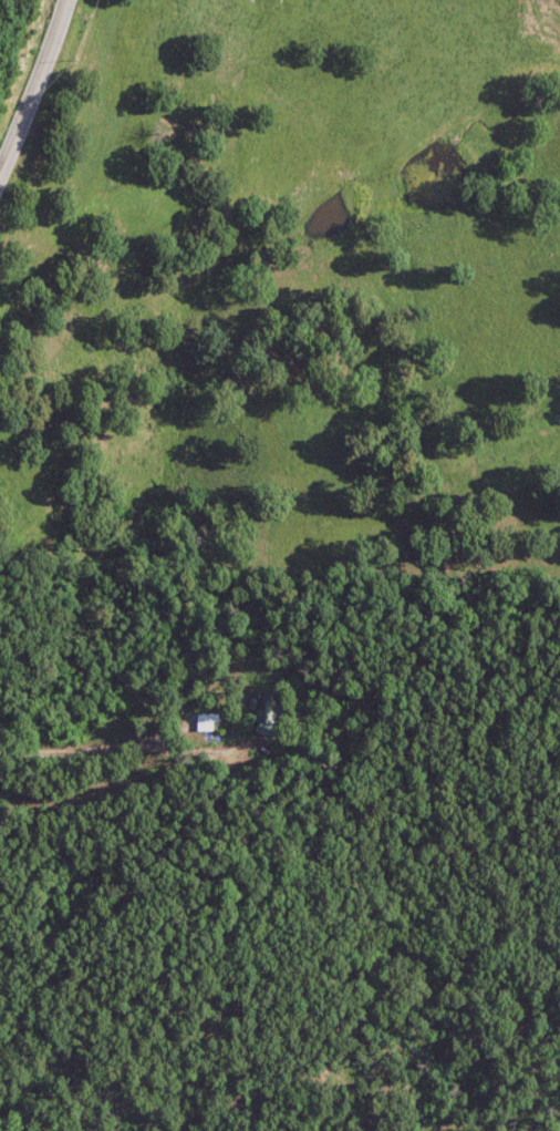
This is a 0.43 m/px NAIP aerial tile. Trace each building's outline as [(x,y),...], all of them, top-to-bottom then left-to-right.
[(197,715),(197,732),(217,732),(217,715),(197,715)]
